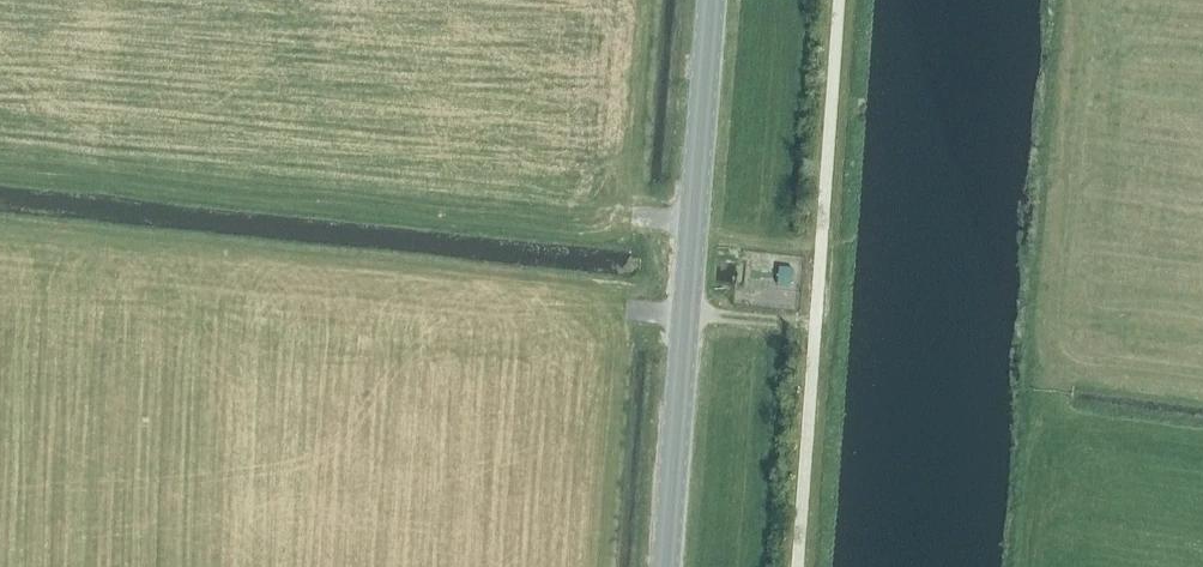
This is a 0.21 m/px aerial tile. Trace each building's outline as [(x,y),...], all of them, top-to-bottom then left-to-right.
[(777,266),(775,286),(791,287),(793,268),(777,266)]
